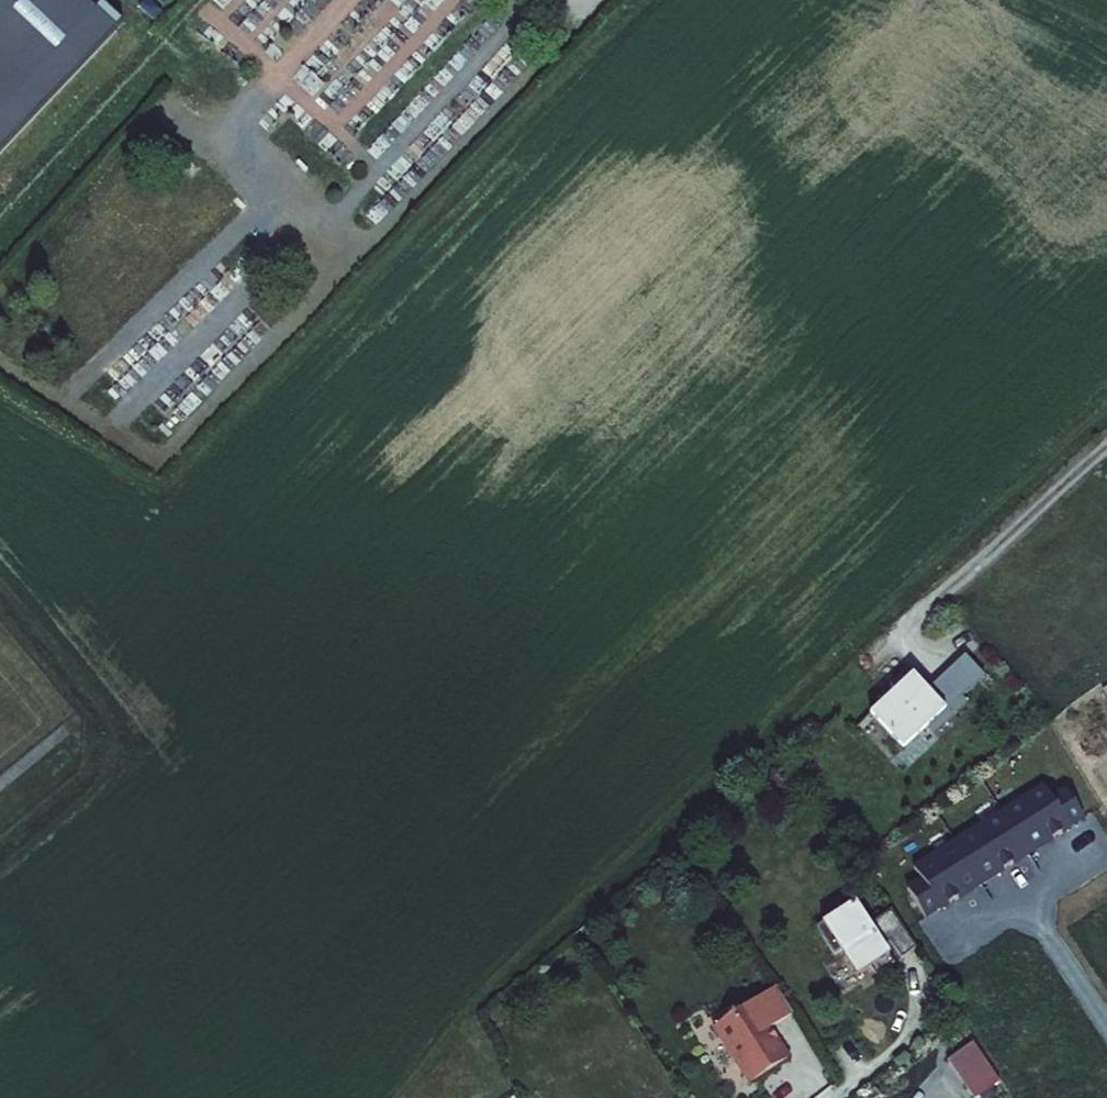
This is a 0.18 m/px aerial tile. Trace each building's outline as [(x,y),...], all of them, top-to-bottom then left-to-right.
[(0,156),(116,33),(80,0),(0,0),(0,156)] [(929,690),(909,669),(892,685),(898,691),(873,714),(906,749),(931,726),(937,733),(970,702),(963,696),(985,675),(967,655),(929,690)] [(1051,796),(1072,829),(1090,817),(1069,785),(1051,796)] [(947,908),(1072,829),(1051,796),(1045,787),(920,865),(927,876),(947,908)] [(927,920),(947,908),(927,876),(908,888),(927,920)] [(904,956),(919,946),(895,909),(873,923),(859,901),(819,926),(837,953),(843,950),(859,975),(873,966),(878,973),(897,961),(886,943),(892,939),(904,956)] [(798,1016),(780,989),(718,1029),(755,1085),(794,1060),(775,1031),(798,1016)] [(953,1061),(977,1097),(983,1097),(1004,1084),(978,1044),(953,1061)]
